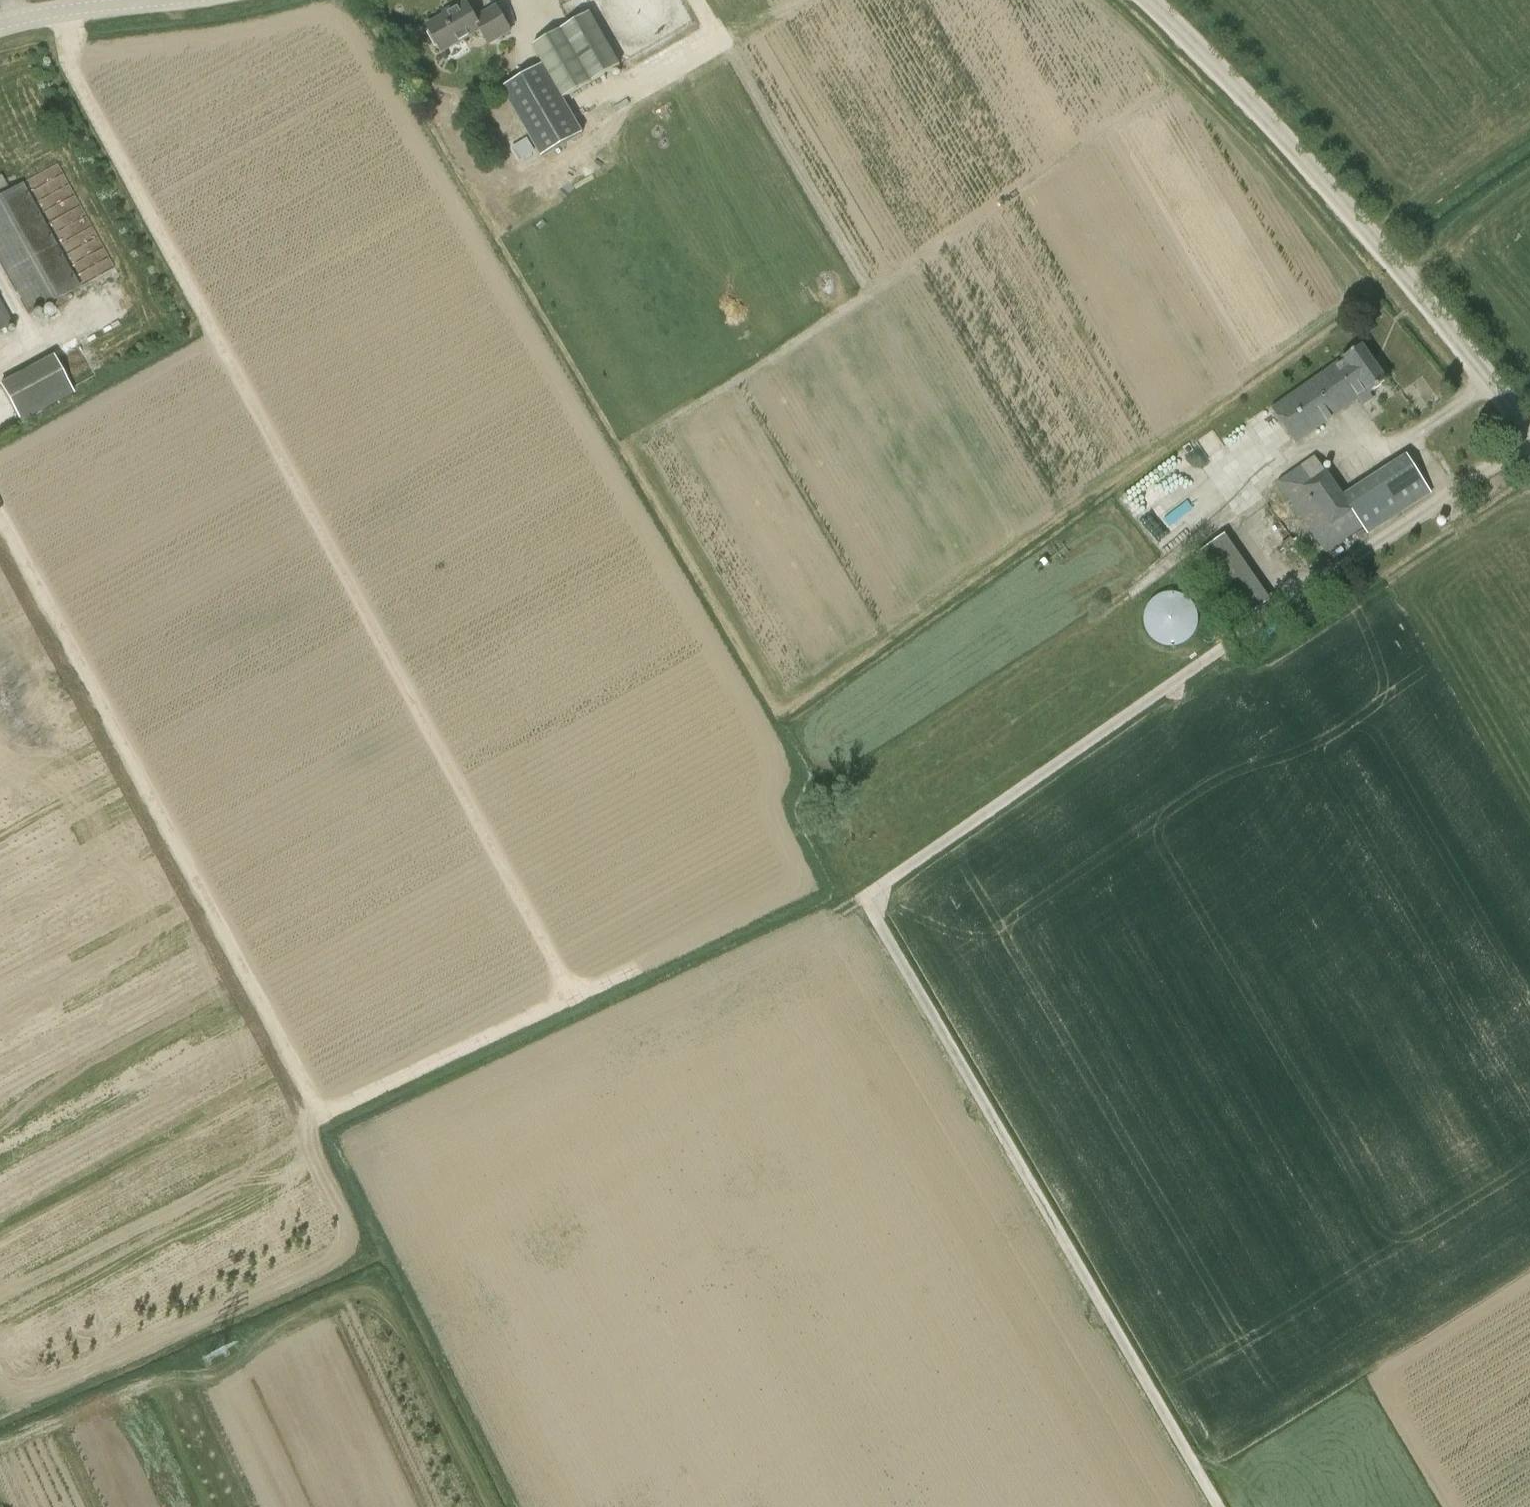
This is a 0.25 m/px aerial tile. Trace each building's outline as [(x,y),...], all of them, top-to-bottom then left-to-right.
[(489,43),(511,30),(497,6),(476,18),(466,0),(465,0),(453,7),(454,10),(427,25),(442,51),(481,29),(489,43)] [(533,45),(544,63),(502,87),(542,156),(583,132),(563,98),(620,64),(590,12),(533,45)] [(23,182),(0,195),(0,262),(29,314),(80,287),(23,182)] [(13,323),(0,300),(0,330),(13,323)] [(1364,391),(1366,394),(1389,378),(1363,341),(1270,407),(1294,441),(1364,391)] [(53,355),(0,383),(0,387),(20,423),(74,393),(53,355)] [(1407,454),(1345,494),(1328,470),(1326,471),(1315,456),(1277,483),(1327,553),(1364,527),(1369,535),(1432,494),(1407,454)] [(1264,605),(1217,539),(1197,554),(1243,620),(1264,605)] [(1197,623),(1198,619),(1198,615),(1197,611),(1195,608),(1193,604),(1191,601),(1188,598),(1185,596),(1181,594),(1177,592),(1173,592),(1169,592),(1165,592),(1162,593),(1158,595),(1154,597),(1151,600),(1149,603),(1147,606),(1145,610),(1144,614),(1144,618),(1144,622),(1145,626),(1146,629),(1148,633),(1150,636),(1153,639),(1156,641),(1160,643),(1164,645),(1168,645),(1172,645),(1176,645),(1180,644),(1183,642),(1187,640),(1190,637),(1193,634),(1195,631),(1196,627),(1197,623)]
